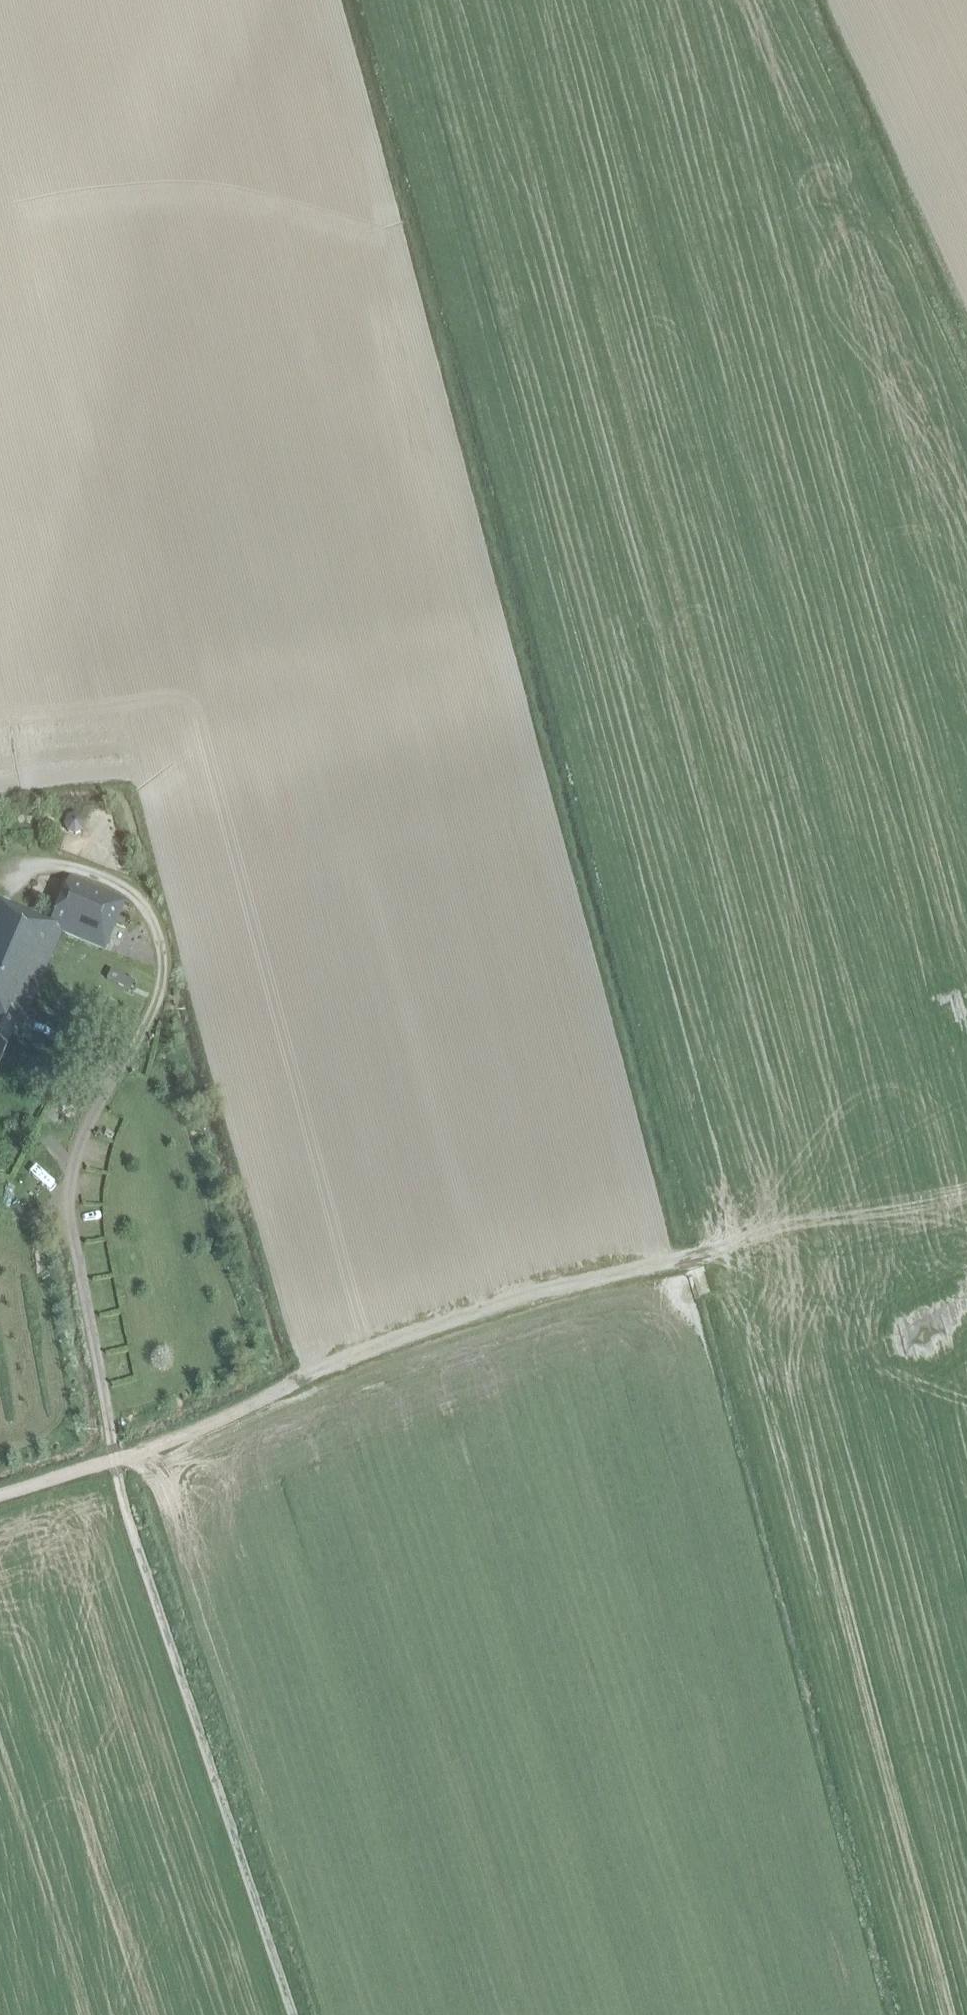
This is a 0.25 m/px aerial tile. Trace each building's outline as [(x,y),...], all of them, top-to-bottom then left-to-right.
[(66,832),(72,834),(79,832),(82,825),(79,818),(72,815),(66,818),(63,825),(66,832)] [(17,1019),(22,1021),(56,940),(59,932),(104,950),(113,928),(124,902),(70,879),(50,927),(0,907),(0,1061),(17,1019)] [(106,981),(130,993),(134,985),(110,973),(106,981)] [(49,1112),(57,1116),(65,1099),(58,1095),(49,1112)]
